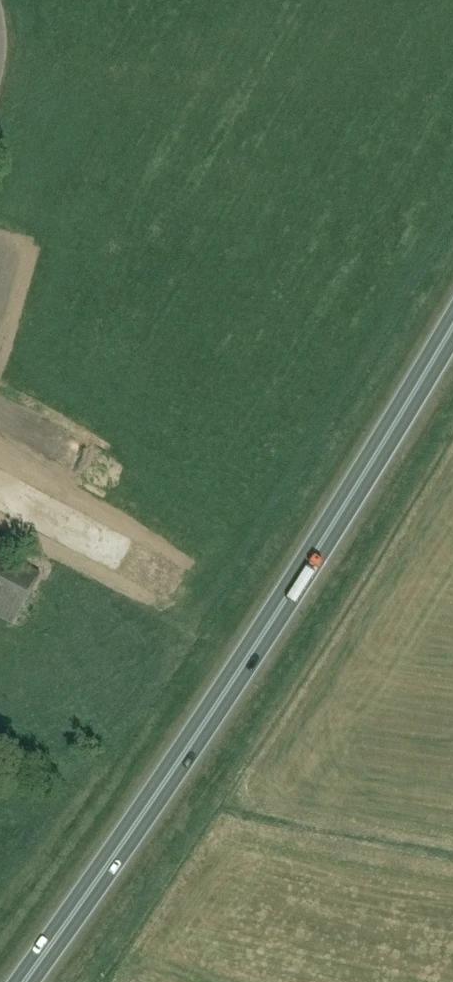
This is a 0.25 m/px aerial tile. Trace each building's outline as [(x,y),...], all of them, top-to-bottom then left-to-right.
[(42,572),(0,550),(0,615),(14,623),(42,572)]
